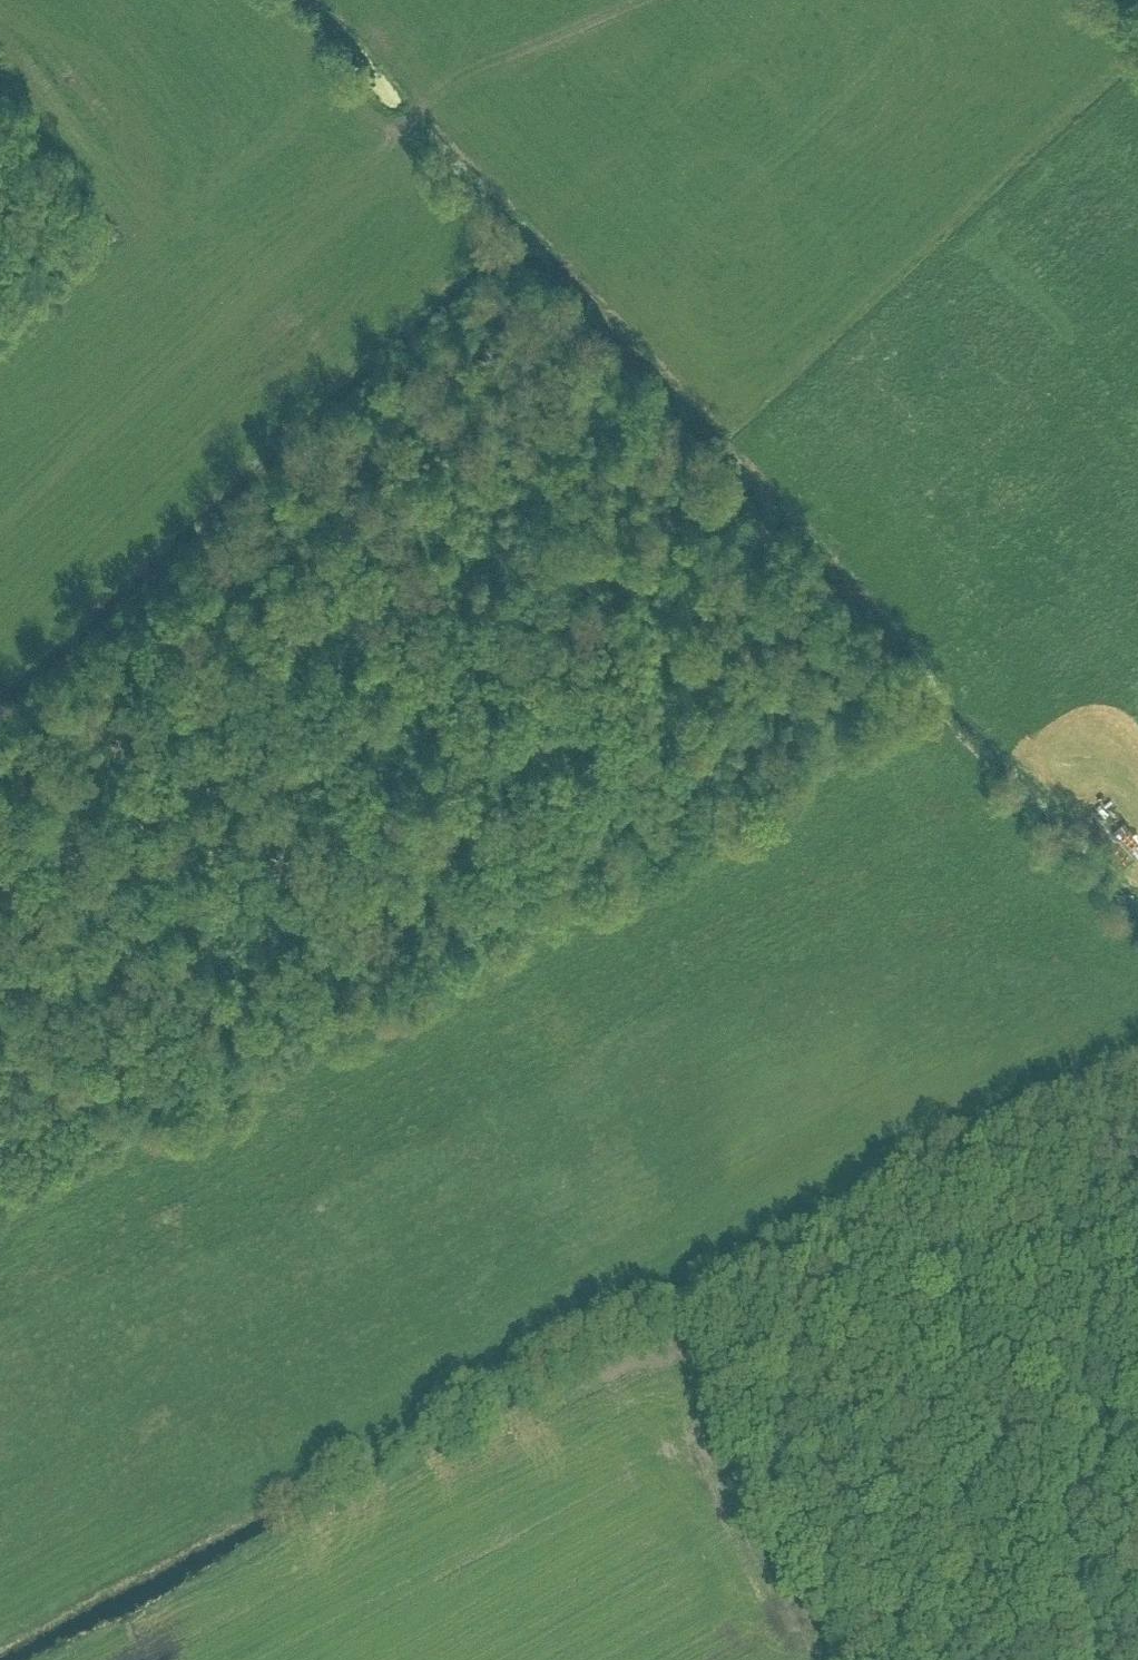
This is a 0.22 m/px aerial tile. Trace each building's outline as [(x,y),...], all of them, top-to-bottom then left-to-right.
[(1114,814),(1108,822),(1127,837),(1133,829),(1114,814)]
